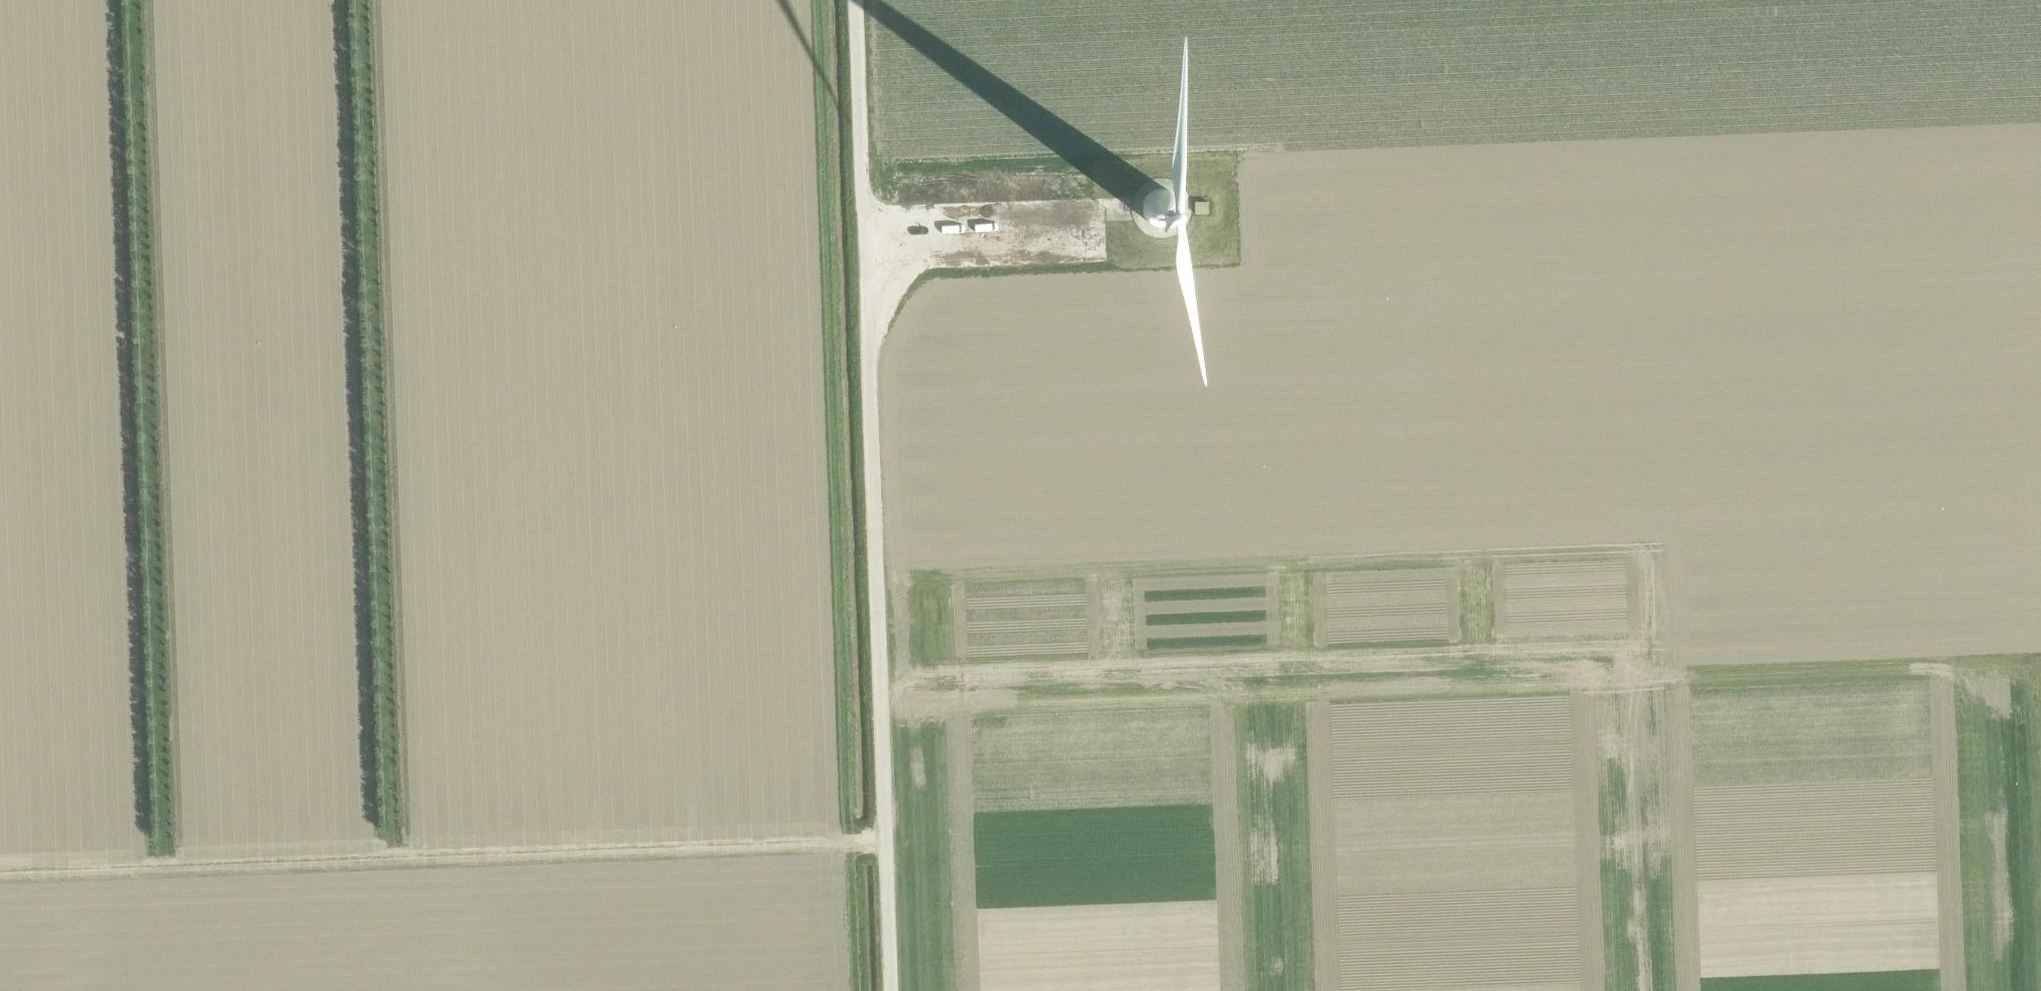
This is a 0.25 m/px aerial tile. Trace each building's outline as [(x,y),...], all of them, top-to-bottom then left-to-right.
[(1181,211),(1181,210),(1181,208),(1181,207),(1181,205),(1181,203),(1180,201),(1179,200),(1178,198),(1177,197),(1176,195),(1175,194),(1173,192),(1171,191),(1170,190),(1168,189),(1166,189),(1164,189),(1162,188),(1160,189),(1158,189),(1156,189),(1155,190),(1153,190),(1152,191),(1150,192),(1149,193),(1148,194),(1147,195),(1146,197),(1145,198),(1144,200),(1143,202),(1142,204),(1142,206),(1142,208),(1142,210),(1142,212),(1143,214),(1144,216),(1145,218),(1146,219),(1147,221),(1148,222),(1149,223),(1150,224),(1152,225),(1153,226),(1155,226),(1156,227),(1158,227),(1160,228),(1162,228),(1164,228),(1166,227),(1168,227),(1170,226),(1171,225),(1173,224),(1175,223),(1176,221),(1177,220),(1178,218),(1179,216),(1180,215),(1181,213),(1181,211)]
